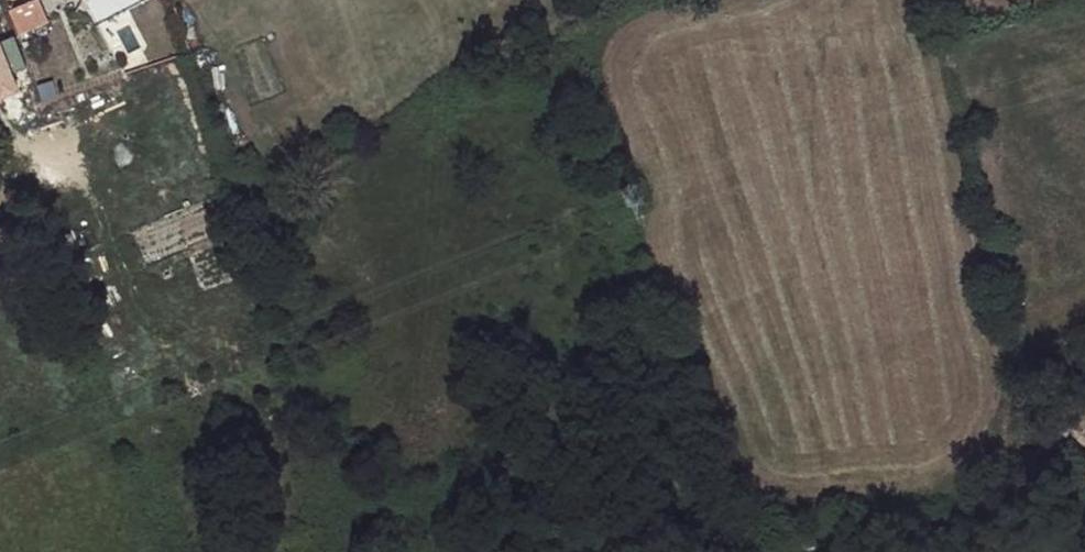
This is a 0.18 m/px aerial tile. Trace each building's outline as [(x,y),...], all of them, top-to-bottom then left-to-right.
[(19,33),(48,22),(41,5),(11,16),(19,33)] [(24,66),(18,38),(0,41),(0,71),(24,66)]
